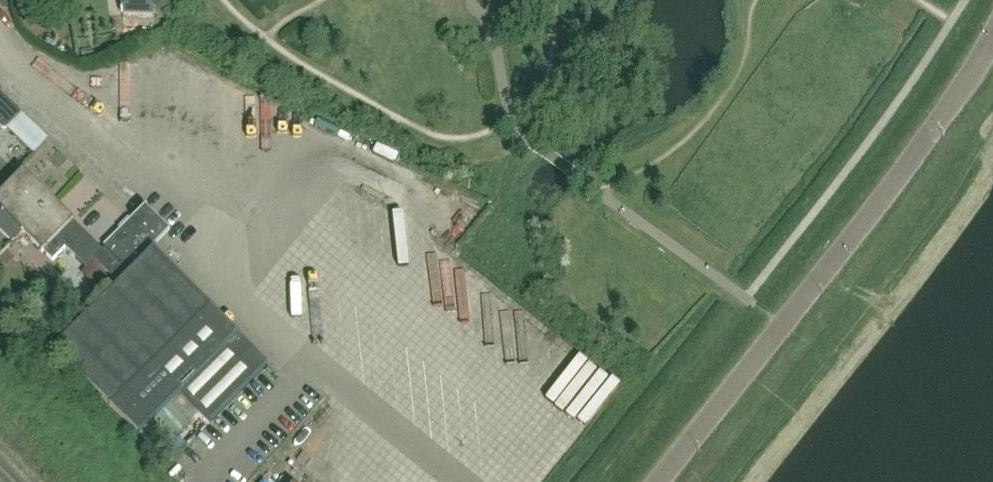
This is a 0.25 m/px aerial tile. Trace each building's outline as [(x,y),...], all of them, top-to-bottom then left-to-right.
[(122,15),(150,15),(153,15),(153,0),(122,0),(122,15)] [(21,114),(0,93),(0,126),(4,130),(21,114)] [(22,232),(51,204),(38,191),(37,193),(30,185),(33,182),(23,172),(0,194),(0,210),(2,211),(0,213),(0,231),(12,243),(22,232)] [(40,252),(41,253),(42,252),(51,261),(65,248),(77,260),(92,245),(51,204),(22,232),(41,251),(40,252)] [(267,365),(208,306),(153,250),(157,247),(155,245),(156,243),(155,243),(169,229),(150,211),(144,206),(130,220),(131,222),(122,230),(118,227),(117,228),(119,230),(103,246),(106,249),(95,260),(104,270),(119,284),(53,350),(138,436),(150,424),(181,394),(209,422),(267,365)] [(86,269),(81,274),(91,283),(104,270),(95,260),(86,269)] [(174,414),(143,445),(158,460),(189,430),(174,414)] [(552,474),(540,466),(528,481),(546,481),(552,474)]
